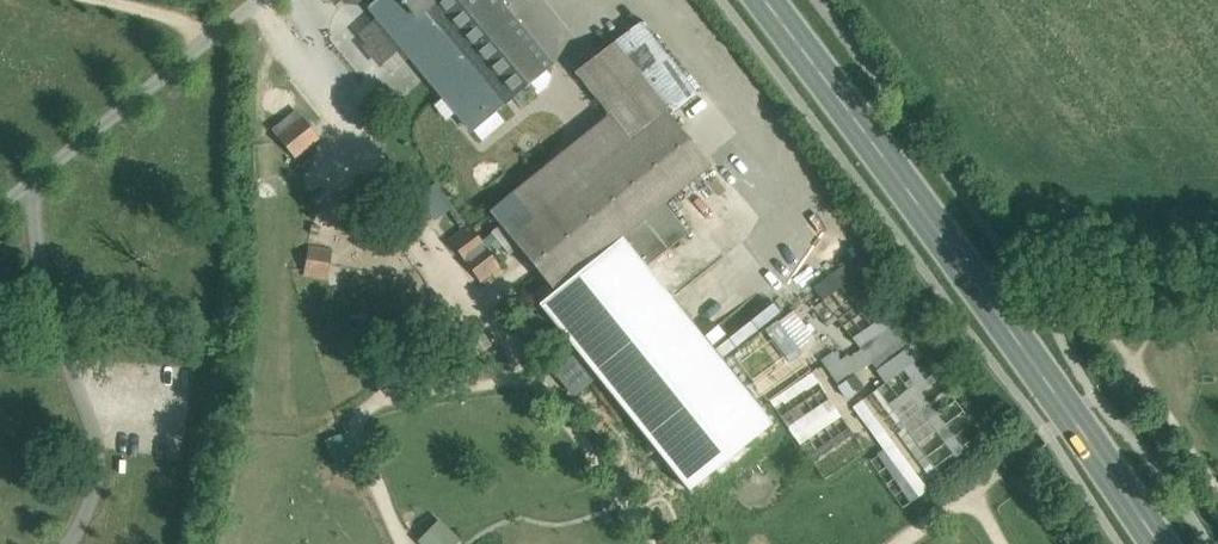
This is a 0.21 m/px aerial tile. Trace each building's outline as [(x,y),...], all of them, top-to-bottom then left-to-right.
[(407,51),(435,27),(423,12),(415,17),(401,0),(364,0),(407,51)] [(415,17),(423,12),(435,27),(468,0),(401,0),(415,17)] [(500,0),(468,0),(435,27),(407,51),(466,123),(479,126),(553,65),(500,0)] [(696,93),(640,23),(612,44),(668,113),(696,93)] [(610,116),(490,213),(554,291),(539,304),(702,508),(792,439),(645,267),(621,237),(664,203),(710,166),(668,113),(612,44),(575,72),(610,116)] [(307,124),(284,142),(295,157),(318,138),(307,124)] [(664,203),(621,237),(645,267),(688,233),(664,203)] [(499,265),(471,226),(450,241),(479,281),(499,265)] [(332,250),(309,246),(304,274),(327,278),(332,250)] [(985,445),(894,306),(875,318),(841,265),(814,283),(851,338),(821,358),(846,397),(871,380),(863,367),(872,362),(885,382),(854,403),(913,492),(985,445)] [(794,308),(778,320),(800,350),(817,338),(794,308)] [(832,398),(788,422),(799,441),(842,417),(832,398)] [(461,538),(440,516),(419,537),(425,543),(454,543),(461,538)]
